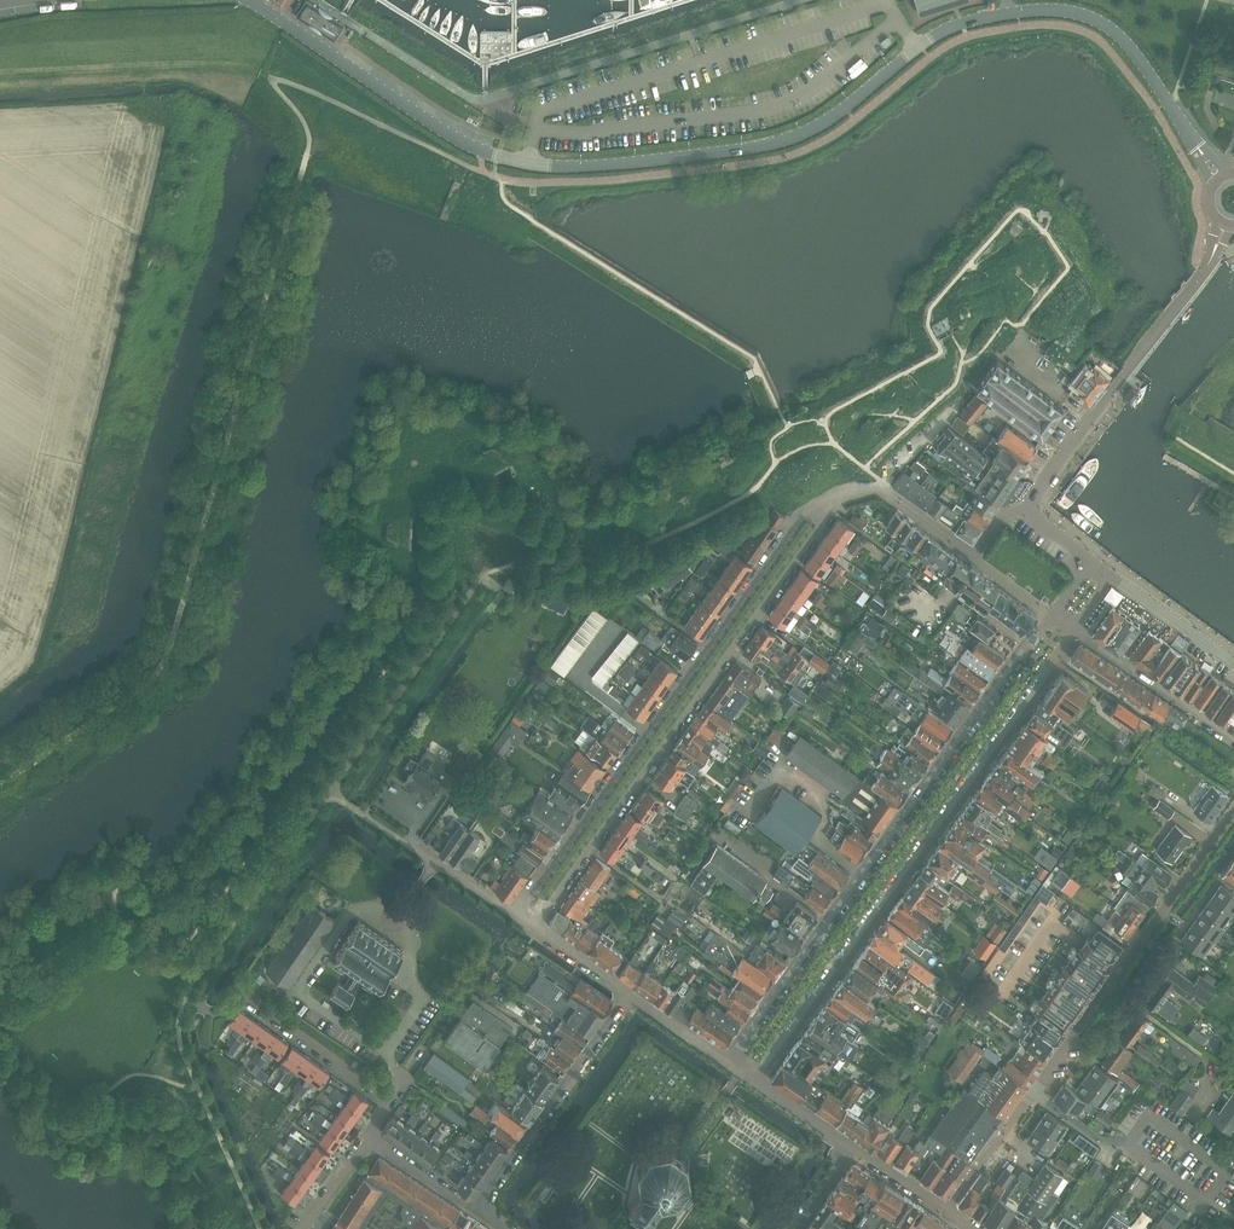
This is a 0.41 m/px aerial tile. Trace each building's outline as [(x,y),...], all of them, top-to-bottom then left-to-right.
[(966,0),(916,0),(921,14),(966,0)] [(481,49),(512,49),(512,32),(481,32),(481,49)] [(888,37),(882,41),(886,46),(892,42),(890,39),(888,37)] [(1040,211),(1037,210),(1036,216),(1039,217),(1038,222),(1043,222),(1044,217),(1048,218),(1047,224),(1045,228),(1042,231),(1041,232),(1041,234),(1042,235),(1047,230),(1049,228),(1051,223),(1052,219),(1053,214),(1050,213),(1050,210),(1041,209),(1040,211)] [(1024,223),(1019,219),(1017,222),(1016,220),(1007,230),(1013,236),(1014,237),(1014,240),(1015,241),(1016,242),(1022,239),(1021,238),(1021,233),(1025,228),(1022,225),(1024,223)] [(1028,254),(1022,239),(1016,242),(1016,246),(1009,251),(1005,254),(1013,265),(1028,254)] [(1004,274),(986,267),(984,273),(997,278),(999,283),(1000,283),(1002,282),(1001,279),(1004,274)] [(974,279),(966,275),(965,278),(964,277),(956,291),(958,292),(966,296),(967,295),(971,297),(972,296),(973,294),(968,291),(974,279)] [(1083,294),(1076,283),(1062,293),(1059,289),(1057,290),(1056,291),(1058,295),(1057,296),(1065,306),(1083,294)] [(968,320),(969,317),(971,316),(968,308),(965,306),(960,308),(959,312),(961,319),(965,318),(965,319),(965,320),(964,322),(962,324),(954,329),(948,317),(932,326),(939,341),(950,335),(964,327),(966,325),(967,323),(968,320)] [(1009,326),(994,346),(1001,352),(1002,350),(1004,352),(1018,333),(1009,326)] [(1091,348),(1088,354),(1090,355),(1089,356),(1099,364),(1102,358),(1103,357),(1091,348)] [(1042,437),(1063,409),(998,360),(977,389),(1042,437)] [(1092,369),(1087,365),(1073,383),(1078,387),(1073,393),(1085,403),(1089,406),(1092,401),(1105,385),(1106,383),(1110,379),(1105,375),(1094,367),(1092,369)] [(923,391),(911,373),(900,381),(909,394),(912,398),(923,391)] [(1065,383),(1069,378),(1064,375),(1060,380),(1065,383)] [(1131,401),(1138,391),(1132,386),(1125,396),(1131,401)] [(905,397),(895,391),(891,396),(902,402),(901,404),(903,405),(904,406),(905,404),(906,405),(909,400),(906,396),(905,397)] [(971,423),(988,403),(977,394),(960,414),(971,423)] [(877,400),(872,397),(863,408),(871,415),(872,413),(877,408),(873,405),(877,400)] [(963,434),(970,425),(958,415),(951,425),(963,434)] [(882,430),(868,418),(861,427),(874,439),(882,430)] [(851,425),(835,419),(832,425),(843,428),(842,431),(844,432),(846,433),(847,430),(849,431),(851,425)] [(1026,461),(1036,446),(1007,423),(998,438),(1026,461)] [(959,476),(960,475),(972,456),(977,449),(948,426),(937,438),(933,443),(942,450),(945,453),(940,461),(959,476)] [(1014,479),(1026,461),(998,438),(989,451),(995,456),(992,460),(1014,479)] [(999,502),(1014,479),(992,460),(977,449),(972,456),(960,475),(967,480),(967,481),(976,487),(999,502)] [(903,471),(892,486),(904,494),(914,480),(919,474),(920,474),(925,468),(923,467),(915,461),(911,467),(914,470),(909,476),(903,471)] [(914,480),(904,494),(914,502),(934,476),(929,472),(921,485),(914,480)] [(934,476),(914,502),(926,510),(933,500),(936,496),(930,491),(934,485),(938,479),(934,476)] [(967,481),(963,485),(972,492),(976,487),(967,481)] [(978,496),(973,504),(992,514),(999,502),(982,491),(978,496)] [(981,529),(952,510),(953,510),(936,499),(928,512),(938,518),(942,513),(955,522),(951,528),(972,542),(981,529)] [(992,514),(973,504),(966,499),(966,500),(968,502),(963,509),(956,504),(953,510),(952,510),(981,529),(992,514)] [(781,523),(785,517),(774,509),(770,515),(781,523)] [(853,511),(846,520),(864,533),(871,523),(853,511)] [(906,519),(896,511),(892,516),(888,513),(883,519),(887,523),(886,525),(896,533),(906,519)] [(777,528),(781,523),(770,515),(766,520),(777,528)] [(766,520),(764,518),(752,535),(767,546),(778,529),(777,528),(766,520)] [(845,541),(854,529),(839,518),(830,530),(845,541)] [(906,540),(916,526),(906,519),(896,533),(906,540)] [(916,552),(928,535),(916,526),(906,540),(907,540),(904,544),(916,552)] [(837,553),(845,541),(830,530),(822,542),(837,553)] [(755,562),(767,546),(752,535),(740,552),(755,562)] [(925,561),(939,543),(928,535),(916,552),(915,553),(921,558),(925,561)] [(720,552),(725,546),(717,540),(713,547),(720,552)] [(859,551),(862,546),(855,541),(851,546),(859,551)] [(828,564),(837,553),(822,542),(813,554),(828,564)] [(977,595),(979,593),(993,575),(939,543),(925,561),(928,563),(926,565),(977,595)] [(851,546),(848,550),(855,556),(858,552),(859,551),(851,546)] [(644,550),(637,553),(640,561),(645,558),(648,557),(644,550)] [(744,577),(753,565),(736,554),(728,566),(744,577)] [(820,576),(828,564),(813,554),(805,566),(820,576)] [(888,571),(897,560),(892,556),(883,568),(888,571)] [(707,570),(711,564),(704,559),(700,565),(707,570)] [(665,590),(692,571),(685,560),(658,579),(665,590)] [(843,575),(846,570),(838,564),(832,572),(839,578),(842,574),(843,575)] [(703,576),(707,570),(700,565),(696,571),(703,576)] [(736,589),(744,577),(728,566),(719,578),(736,589)] [(809,591),(817,579),(803,569),(794,581),(809,591)] [(833,586),(839,578),(832,572),(826,581),(833,586)] [(979,593),(977,595),(991,602),(992,603),(992,605),(998,610),(1000,609),(1002,611),(1006,614),(1020,624),(1022,621),(1035,604),(1021,593),(1017,590),(1013,586),(1009,583),(1007,582),(1006,581),(1005,584),(993,575),(979,593)] [(510,592),(516,583),(509,578),(502,586),(510,592)] [(727,601),(736,589),(719,578),(711,590),(727,601)] [(800,603),(809,591),(794,581),(786,592),(800,603)] [(691,593),(695,587),(687,583),(683,588),(691,593)] [(686,599),(691,593),(683,588),(679,595),(686,599)] [(719,613),(727,601),(711,590),(702,602),(719,613)] [(822,602),(826,597),(819,591),(815,597),(822,602)] [(786,592),(777,604),(806,625),(809,620),(795,610),(800,603),(786,592)] [(824,609),(827,605),(822,602),(815,597),(812,601),(824,609)] [(710,625),(719,613),(702,602),(693,614),(710,625)] [(955,609),(967,617),(971,611),(960,602),(955,609)] [(1119,652),(1139,624),(1109,603),(1107,603),(1089,629),(1089,631),(1092,633),(1092,634),(1119,652)] [(777,604),(769,616),(779,623),(784,627),(789,620),(803,629),(806,625),(777,604)] [(1030,634),(1038,623),(1035,620),(1037,616),(1035,604),(1022,621),(1020,631),(1022,629),(1030,634)] [(673,617),(678,611),(670,606),(666,612),(673,617)] [(887,607),(881,615),(889,621),(895,613),(887,607)] [(594,608),(590,614),(603,624),(607,618),(594,608)] [(967,617),(955,609),(951,614),(953,616),(963,623),(967,617)] [(987,640),(995,629),(977,616),(971,611),(967,617),(963,623),(969,627),(968,629),(969,630),(970,627),(987,640)] [(590,614),(586,619),(599,630),(603,624),(590,614)] [(701,637),(710,625),(693,614),(685,626),(701,637)] [(960,640),(996,666),(1004,655),(974,633),(971,637),(966,633),(969,630),(968,629),(969,627),(963,623),(953,616),(951,614),(950,614),(944,624),(956,633),(953,638),(958,641),(960,640)] [(863,621),(859,626),(864,629),(876,638),(885,624),(873,616),(868,624),(863,621)] [(586,619),(581,625),(595,635),(599,630),(586,619)] [(958,641),(953,638),(956,633),(944,624),(941,628),(933,639),(938,643),(957,656),(988,677),(996,666),(960,640),(958,641)] [(581,625),(577,631),(590,641),(595,635),(581,625)] [(673,626),(663,641),(665,642),(664,643),(669,646),(677,651),(686,658),(697,643),(680,631),(673,626)] [(792,657),(796,651),(798,649),(793,645),(787,653),(778,647),(777,648),(770,643),(775,636),(762,626),(758,632),(757,631),(754,636),(753,638),(788,663),(792,657)] [(643,627),(636,636),(641,640),(641,639),(658,651),(664,643),(665,642),(663,641),(661,639),(648,630),(643,627)] [(861,630),(848,647),(856,653),(865,641),(869,636),(861,630)] [(1151,673),(1170,645),(1149,630),(1129,659),(1151,673)] [(577,631),(573,637),(586,647),(590,641),(577,631)] [(628,632),(623,638),(635,647),(639,641),(628,632)] [(1182,653),(1190,642),(1178,633),(1170,645),(1151,673),(1162,681),(1182,653)] [(573,637),(569,642),(582,653),(586,647),(573,637)] [(623,638),(619,643),(630,652),(635,647),(623,638)] [(788,663),(753,638),(743,652),(757,661),(762,654),(770,660),(771,658),(776,661),(775,662),(784,669),(788,663)] [(569,642),(564,648),(577,659),(582,653),(569,642)] [(619,643),(614,649),(626,658),(630,652),(619,643)] [(1087,669),(1097,655),(1081,644),(1071,658),(1087,669)] [(645,657),(649,651),(642,646),(638,652),(645,657)] [(806,658),(809,660),(808,662),(823,673),(829,665),(803,647),(804,648),(799,653),(806,658)] [(564,648),(560,654),(573,664),(577,659),(564,648)] [(614,649),(610,654),(621,663),(626,658),(614,649)] [(988,677),(957,656),(947,649),(941,657),(946,661),(944,665),(953,671),(979,690),(988,677)] [(796,651),(792,657),(788,663),(784,669),(779,675),(794,685),(803,673),(798,670),(806,658),(799,653),(796,651)] [(842,651),(838,656),(852,666),(856,660),(842,651)] [(1201,667),(1182,653),(1162,681),(1183,694),(1201,667)] [(560,654),(556,660),(569,670),(573,664),(560,654)] [(610,654),(605,660),(617,669),(621,663),(610,654)] [(1100,677),(1110,663),(1097,655),(1087,669),(1100,677)] [(669,683),(678,671),(662,659),(653,671),(669,683)] [(556,660),(551,666),(564,676),(569,670),(556,660)] [(605,660),(601,666),(612,675),(617,669),(605,660)] [(748,698),(750,696),(749,696),(756,687),(756,686),(762,678),(747,668),(737,661),(723,680),(734,688),(748,698)] [(632,675),(637,669),(627,662),(622,668),(632,675)] [(934,698),(930,704),(956,723),(964,711),(966,711),(968,708),(968,706),(971,702),(931,673),(930,675),(927,672),(920,668),(911,662),(906,669),(926,682),(925,683),(943,693),(938,701),(934,698)] [(1114,686),(1123,672),(1110,663),(1100,677),(1114,686)] [(601,666),(596,671),(608,680),(612,675),(601,666)] [(931,666),(927,672),(930,675),(931,673),(971,702),(979,690),(953,671),(949,678),(931,666)] [(1194,701),(1212,674),(1201,667),(1183,694),(1194,701)] [(628,681),(632,675),(622,668),(618,674),(628,681)] [(596,671),(592,677),(603,686),(608,680),(596,671)] [(661,695),(669,683),(653,671),(644,683),(661,695)] [(1122,691),(1131,677),(1123,672),(1114,686),(1122,691)] [(828,677),(825,682),(837,691),(841,687),(844,682),(831,673),(828,677)] [(1078,704),(1081,700),(1088,691),(1062,673),(1053,686),(1078,704)] [(1204,708),(1222,682),(1222,681),(1212,674),(1194,701),(1204,708)] [(1130,697),(1139,682),(1131,677),(1122,691),(1130,697)] [(732,723),(732,722),(731,721),(748,698),(734,688),(723,680),(707,702),(718,710),(717,711),(717,712),(726,719),(732,723)] [(1136,701),(1146,687),(1139,682),(1130,697),(1136,701)] [(1222,682),(1204,708),(1233,728),(1233,690),(1222,682)] [(652,707),(661,695),(644,683),(635,695),(652,707)] [(613,688),(607,684),(603,688),(616,698),(621,691),(614,687),(613,688)] [(1069,717),(1078,704),(1053,686),(1044,699),(1061,712),(1069,717)] [(794,698),(799,690),(794,687),(789,694),(794,698)] [(1145,707),(1154,693),(1146,687),(1136,701),(1145,707)] [(945,739),(953,727),(938,716),(924,708),(908,696),(904,693),(904,692),(902,691),(894,702),(903,709),(945,739)] [(531,693),(525,701),(539,711),(545,703),(531,693)] [(1160,718),(1170,704),(1154,693),(1145,707),(1160,718)] [(643,719),(652,707),(635,695),(627,707),(643,719)] [(790,718),(799,705),(788,697),(778,710),(790,718)] [(894,703),(886,698),(882,704),(898,715),(897,716),(913,726),(914,724),(917,726),(913,732),(922,738),(920,740),(936,751),(945,739),(903,709),(894,702),(894,703)] [(1035,710),(1053,723),(1061,712),(1044,699),(1035,710)] [(1132,728),(1133,726),(1140,716),(1118,700),(1109,713),(1132,728)] [(724,733),(732,723),(726,719),(717,712),(717,711),(706,704),(698,715),(714,727),(714,726),(724,733)] [(1183,723),(1184,721),(1188,715),(1170,704),(1160,718),(1178,729),(1183,723)] [(603,705),(599,710),(608,716),(611,712),(603,705)] [(1035,710),(1026,723),(1056,745),(1058,746),(1064,738),(1067,733),(1053,723),(1035,710)] [(608,716),(602,724),(626,743),(635,730),(626,723),(617,716),(611,712),(608,716)] [(588,714),(580,726),(589,733),(617,754),(626,743),(602,724),(588,714)] [(698,715),(690,726),(713,744),(714,742),(718,745),(726,751),(729,747),(721,741),(712,735),(713,734),(716,730),(717,729),(714,727),(698,715)] [(555,732),(559,726),(548,718),(544,724),(555,732)] [(510,721),(503,731),(512,737),(519,727),(510,721)] [(1052,761),(1055,756),(1049,752),(1053,751),(1055,748),(1056,745),(1026,723),(1017,736),(1039,752),(1052,761)] [(690,726),(683,736),(700,749),(705,741),(707,743),(711,745),(713,744),(690,726)] [(928,762),(936,751),(920,740),(922,738),(913,732),(907,728),(898,741),(899,742),(928,762)] [(587,751),(608,767),(617,754),(589,733),(580,746),(587,751)] [(500,735),(488,752),(497,758),(509,741),(500,735)] [(852,804),(864,813),(862,816),(880,829),(898,803),(880,791),(879,792),(802,735),(787,756),(842,795),(838,801),(842,803),(842,802),(851,804),(852,804)] [(683,736),(669,755),(695,773),(700,766),(700,767),(709,755),(700,749),(683,736)] [(1052,761),(1039,752),(1017,736),(1008,749),(1030,765),(1035,757),(1042,761),(1048,766),(1052,761)] [(763,757),(768,749),(758,742),(753,750),(763,757)] [(920,773),(928,763),(928,762),(899,742),(892,751),(899,756),(898,757),(920,773)] [(910,788),(920,773),(898,757),(899,756),(892,751),(888,748),(887,747),(880,756),(883,758),(877,764),(910,788)] [(1008,749),(999,760),(1011,769),(1029,782),(1031,784),(1038,774),(1041,777),(1040,778),(1048,784),(1052,780),(1038,770),(1030,765),(1008,749)] [(461,777),(471,761),(460,753),(449,770),(461,777)] [(586,754),(578,764),(599,779),(606,769),(597,762),(586,754)] [(668,757),(661,767),(679,780),(687,786),(694,775),(686,770),(668,757)] [(571,774),(591,789),(599,779),(578,764),(572,760),(570,758),(563,769),(566,771),(567,772),(571,774)] [(411,773),(404,784),(430,800),(443,779),(448,772),(441,768),(443,765),(434,759),(428,769),(417,763),(416,764),(415,763),(410,760),(405,769),(411,773)] [(876,766),(867,759),(864,764),(875,771),(876,770),(880,772),(871,784),(880,791),(898,803),(910,788),(877,764),(876,766)] [(999,760),(991,773),(1014,789),(1019,782),(1008,774),(1011,769),(999,760)] [(672,790),(679,780),(661,767),(653,777),(672,790)] [(1166,786),(1139,768),(1131,780),(1158,798),(1166,786)] [(748,780),(752,774),(747,770),(743,776),(748,780)] [(567,771),(556,786),(581,804),(591,789),(571,774),(567,771)] [(991,773),(982,785),(1007,803),(1015,809),(1018,804),(1011,799),(1011,798),(1016,791),(1014,789),(991,773)] [(1106,780),(1098,791),(1104,796),(1112,784),(1106,780)] [(555,785),(548,795),(573,814),(574,813),(581,804),(560,789),(556,786),(555,785)] [(1026,816),(1021,813),(1020,811),(1019,812),(1007,803),(982,785),(973,798),(995,814),(999,817),(1004,808),(1018,818),(1021,820),(1022,818),(1024,819),(1026,816)] [(1210,822),(1228,796),(1212,785),(1193,811),(1210,822)] [(646,787),(639,797),(657,810),(666,816),(671,810),(665,806),(664,800),(646,787)] [(822,817),(782,787),(756,823),(796,852),(805,841),(822,817)] [(1028,787),(1022,795),(1035,804),(1041,796),(1028,787)] [(555,839),(573,814),(548,795),(539,789),(521,814),(526,817),(555,839)] [(694,809),(698,803),(686,794),(682,800),(694,809)] [(657,810),(639,797),(632,807),(657,825),(659,823),(660,824),(666,816),(657,810)] [(995,814),(973,798),(964,811),(963,811),(963,812),(1002,839),(1005,835),(1000,832),(1001,830),(992,823),(990,825),(988,824),(995,814)] [(1168,819),(1175,810),(1160,799),(1153,808),(1168,819)] [(690,815),(694,809),(682,800),(678,806),(690,815)] [(686,821),(690,815),(678,806),(674,812),(686,821)] [(1024,808),(1021,812),(1021,813),(1026,816),(1027,817),(1030,813),(1024,808)] [(654,850),(658,846),(652,842),(653,840),(637,829),(643,821),(629,812),(619,825),(633,835),(654,850)] [(880,829),(862,816),(856,812),(851,820),(874,838),(880,829)] [(1002,839),(963,812),(956,821),(981,839),(986,832),(1007,847),(1009,844),(1002,839)] [(513,823),(514,823),(499,813),(493,821),(508,831),(509,828),(513,823)] [(548,849),(555,839),(526,817),(523,822),(536,831),(532,836),(531,837),(548,849)] [(455,848),(468,829),(460,823),(453,818),(447,825),(455,831),(447,842),(440,837),(433,846),(440,851),(439,852),(448,858),(455,848)] [(740,827),(728,819),(724,824),(736,832),(740,827)] [(874,838),(851,820),(846,826),(840,821),(835,828),(837,829),(866,849),(874,838)] [(981,850),(986,843),(981,839),(956,821),(946,836),(977,857),(981,850)] [(514,832),(518,827),(513,823),(509,828),(514,832)] [(624,848),(633,835),(619,825),(610,838),(624,848)] [(1172,862),(1191,836),(1175,825),(1156,850),(1172,862)] [(449,858),(448,858),(459,866),(460,866),(468,872),(469,871),(478,859),(469,853),(480,837),(469,829),(455,849),(449,858)] [(857,862),(866,849),(837,829),(831,839),(838,844),(836,847),(857,862)] [(517,850),(537,864),(543,856),(520,839),(508,831),(502,839),(517,850)] [(543,856),(548,849),(531,837),(532,836),(525,831),(520,839),(543,856)] [(673,840),(676,835),(669,831),(666,835),(673,840)] [(938,846),(966,864),(969,867),(965,873),(996,894),(1001,887),(1011,895),(1018,884),(993,866),(995,863),(994,862),(990,866),(977,857),(946,836),(938,846)] [(614,862),(624,848),(610,838),(600,852),(614,862)] [(849,873),(805,841),(796,852),(794,855),(795,855),(796,854),(799,856),(840,885),(849,873)] [(713,844),(690,875),(694,878),(691,882),(705,892),(719,873),(759,902),(763,905),(773,891),(763,884),(766,879),(717,844),(716,846),(713,844)] [(933,854),(927,862),(950,878),(954,881),(961,871),(966,864),(938,846),(933,854)] [(1056,846),(1052,852),(1058,856),(1062,850),(1056,846)] [(1070,848),(1065,855),(1071,859),(1076,852),(1070,848)] [(1137,861),(1127,855),(1121,850),(1116,858),(1122,862),(1155,886),(1158,882),(1164,886),(1172,874),(1163,867),(1143,853),(1137,861)] [(1047,851),(1040,860),(1051,868),(1058,859),(1047,851)] [(517,860),(512,866),(515,869),(528,877),(537,865),(537,864),(524,856),(521,853),(517,860)] [(642,855),(639,859),(645,863),(648,859),(642,855)] [(799,856),(791,866),(811,881),(823,889),(832,896),(836,890),(840,885),(799,856)] [(582,919),(601,894),(596,891),(612,869),(596,858),(573,891),(561,907),(570,915),(577,920),(578,919),(589,927),(595,919),(593,918),(589,924),(582,919)] [(639,859),(636,863),(642,868),(645,863),(639,859)] [(1222,875),(1222,876),(1225,878),(1228,880),(1232,882),(1233,884),(1233,860),(1222,875)] [(944,887),(949,879),(950,878),(927,862),(921,871),(944,887)] [(1149,905),(1158,894),(1152,890),(1155,886),(1122,862),(1118,869),(1127,875),(1123,882),(1128,886),(1126,888),(1129,890),(1149,905)] [(490,887),(510,902),(528,877),(515,869),(512,866),(511,865),(502,878),(503,879),(501,883),(496,879),(495,881),(490,887)] [(780,881),(788,871),(781,866),(774,876),(780,881)] [(1041,881),(1049,871),(1042,866),(1035,876),(1041,881)] [(1061,890),(1071,877),(1059,868),(1050,881),(1061,890)] [(920,871),(917,869),(911,878),(914,880),(912,882),(940,902),(947,892),(958,900),(962,895),(972,903),(976,898),(974,897),(949,879),(944,887),(921,871),(920,871)] [(823,911),(831,898),(806,881),(803,885),(808,888),(807,889),(809,891),(804,897),(823,911)] [(947,915),(951,909),(949,908),(940,902),(912,882),(903,895),(904,895),(903,896),(934,915),(937,917),(941,912),(947,915)] [(636,898),(641,891),(630,883),(624,890),(636,898)] [(1233,910),(1233,893),(1221,884),(1211,898),(1232,913),(1233,910)] [(1044,885),(1035,896),(1041,900),(1047,905),(1055,893),(1044,885)] [(1136,924),(1149,905),(1129,890),(1115,909),(1136,924)] [(1006,898),(998,892),(995,897),(1003,903),(1006,898)] [(926,926),(934,915),(903,896),(895,907),(924,925),(926,926)] [(1035,896),(1033,900),(1038,905),(1041,900),(1035,896)] [(1222,927),(1232,913),(1211,898),(1201,913),(1222,927)] [(698,906),(689,899),(682,909),(691,916),(698,906)] [(804,935),(818,916),(797,901),(784,920),(804,935)] [(290,986),(335,920),(312,904),(267,970),(290,986)] [(776,915),(777,916),(781,910),(773,904),(769,909),(776,915)] [(769,909),(766,907),(762,912),(772,920),(776,915),(769,909)] [(916,936),(924,925),(895,907),(888,917),(898,924),(916,936)] [(1074,907),(1069,914),(1076,919),(1081,913),(1074,907)] [(680,929),(687,918),(674,909),(667,919),(680,929)] [(1123,942),(1136,924),(1115,909),(1112,914),(1103,927),(1111,933),(1123,942)] [(574,924),(571,922),(572,922),(558,911),(548,924),(575,944),(589,927),(578,919),(577,920),(574,924)] [(1222,927),(1201,913),(1191,927),(1213,943),(1214,941),(1215,942),(1224,929),(1222,927)] [(659,930),(667,919),(658,914),(651,925),(659,930)] [(593,930),(599,922),(595,919),(589,927),(575,944),(588,953),(601,937),(601,936),(593,930)] [(927,945),(897,926),(887,919),(877,932),(899,947),(904,940),(906,941),(905,943),(922,954),(921,955),(927,959),(934,950),(927,945)] [(1006,930),(1011,923),(1005,920),(1001,926),(1006,930)] [(380,988),(404,952),(359,922),(335,957),(338,960),(335,965),(343,971),(347,965),(354,970),(344,986),(339,982),(337,985),(330,995),(346,1006),(355,993),(350,990),(360,975),(367,980),(363,985),(372,991),(376,985),(380,988)] [(792,952),(803,937),(782,922),(771,938),(792,952)] [(998,942),(1006,930),(995,923),(987,934),(998,942)] [(1039,1012),(1031,1023),(1057,1042),(1066,1030),(1065,1029),(1074,1017),(1075,1018),(1076,1016),(1077,1014),(1088,1000),(1087,999),(1097,986),(1098,984),(1109,969),(1106,967),(1110,962),(1112,959),(1122,945),(1122,944),(1098,927),(1089,940),(1087,939),(1086,941),(1084,943),(1081,948),(1080,949),(1078,947),(1076,949),(1034,1009),(1039,1012)] [(1203,957),(1213,943),(1191,927),(1181,941),(1203,957)] [(747,929),(742,936),(751,943),(756,936),(747,929)] [(613,970),(624,955),(611,946),(615,940),(604,932),(601,936),(601,937),(588,953),(613,970)] [(895,963),(904,951),(899,947),(877,932),(868,945),(895,963)] [(706,937),(699,946),(722,963),(723,963),(734,971),(762,991),(773,977),(763,970),(744,956),(746,954),(716,933),(711,941),(706,937)] [(272,936),(269,941),(274,945),(277,940),(272,936)] [(980,954),(986,958),(996,943),(990,939),(980,954)] [(674,949),(678,944),(672,940),(668,945),(674,949)] [(775,976),(786,961),(768,948),(769,946),(760,940),(749,956),(775,976)] [(934,950),(936,947),(929,942),(927,945),(934,950)] [(868,945),(852,967),(885,991),(892,996),(893,995),(901,1001),(908,991),(904,989),(913,977),(905,971),(898,966),(895,963),(868,945)] [(644,973),(635,986),(643,992),(654,977),(656,974),(653,971),(658,963),(657,962),(662,956),(657,953),(646,971),(644,973)] [(631,960),(624,955),(613,970),(635,986),(644,973),(642,971),(636,967),(641,960),(634,955),(631,960)] [(538,971),(538,972),(540,973),(570,994),(576,986),(563,977),(565,974),(546,960),(541,967),(538,971)] [(905,971),(909,966),(901,961),(898,966),(905,971)] [(756,1000),(762,991),(734,971),(723,963),(722,963),(720,967),(738,980),(734,985),(756,1000)] [(1191,996),(1203,1005),(1217,986),(1215,985),(1217,981),(1205,973),(1203,977),(1199,974),(1193,982),(1180,974),(1170,966),(1162,978),(1163,979),(1146,1002),(1155,1010),(1170,1020),(1179,1007),(1166,997),(1173,986),(1189,998),(1191,996)] [(494,979),(499,972),(492,967),(487,974),(494,979)] [(885,991),(852,967),(842,981),(866,999),(874,988),(883,994),(885,991)] [(590,1035),(596,1026),(603,1016),(570,994),(540,973),(527,992),(590,1035)] [(652,998),(663,983),(659,980),(654,977),(643,992),(652,998)] [(730,990),(723,985),(713,977),(710,982),(720,989),(749,1010),(756,1000),(734,985),(730,990)] [(967,989),(972,981),(968,978),(963,987),(967,989)] [(576,986),(570,994),(603,1016),(613,1002),(611,1001),(610,1000),(580,979),(576,986)] [(678,1005),(682,998),(685,994),(688,989),(691,985),(684,980),(677,989),(676,992),(663,983),(652,998),(671,1012),(672,1013),(678,1005)] [(879,1025),(883,1019),(882,1018),(883,1017),(872,1009),(875,1006),(866,999),(842,981),(834,992),(868,1017),(869,1018),(879,1025)] [(741,1021),(749,1010),(720,989),(710,982),(705,988),(717,996),(728,1004),(725,1009),(741,1021)] [(980,989),(974,985),(964,999),(970,1003),(980,989)] [(688,1002),(694,993),(688,989),(685,994),(682,998),(688,1002)] [(581,1047),(590,1035),(527,992),(523,998),(560,1022),(555,1029),(563,1034),(581,1047)] [(834,992),(824,1005),(842,1019),(846,1021),(850,1024),(851,1023),(856,1016),(865,1022),(868,1017),(834,992)] [(946,1017),(954,1006),(944,999),(936,1011),(946,1017)] [(504,1006),(522,1018),(526,1012),(508,1000),(504,1006)] [(512,1029),(488,1013),(472,1002),(461,1019),(460,1019),(453,1029),(445,1041),(486,1069),(501,1047),(506,1039),(512,1029)] [(734,1033),(741,1023),(712,1003),(705,1013),(711,1017),(734,1033)] [(672,1013),(686,1022),(691,1014),(678,1005),(672,1013)] [(824,1005),(816,1017),(845,1038),(851,1042),(859,1031),(846,1021),(842,1019),(824,1005)] [(700,1032),(711,1017),(705,1013),(696,1007),(691,1014),(686,1022),(700,1032)] [(231,1047),(251,1017),(239,1008),(229,1022),(237,1027),(226,1043),(231,1047)] [(1151,1032),(1155,1027),(1148,1022),(1149,1021),(1139,1013),(1120,1039),(1131,1046),(1143,1030),(1147,1033),(1149,1033),(1151,1032)] [(930,1015),(927,1019),(940,1027),(943,1023),(930,1015)] [(264,1026),(251,1017),(231,1047),(228,1051),(232,1054),(241,1041),(243,1042),(249,1036),(254,1040),(264,1026)] [(723,1048),(733,1033),(734,1033),(711,1017),(700,1032),(723,1048)] [(855,1053),(841,1043),(845,1038),(816,1017),(807,1029),(836,1050),(835,1051),(837,1052),(838,1051),(848,1058),(845,1062),(847,1064),(845,1066),(846,1067),(848,1068),(852,1061),(850,1060),(855,1053)] [(1019,1039),(1024,1043),(1028,1046),(1045,1059),(1057,1042),(1057,1043),(1058,1042),(1057,1042),(1031,1023),(1030,1023),(1031,1023),(1019,1039)] [(266,1048),(276,1035),(264,1026),(254,1040),(266,1048)] [(525,1028),(522,1032),(529,1037),(532,1032),(525,1028)] [(836,1050),(807,1029),(798,1041),(826,1061),(838,1069),(842,1064),(845,1066),(847,1064),(845,1062),(848,1058),(838,1051),(837,1052),(835,1051),(836,1050)] [(558,1042),(554,1047),(572,1060),(581,1047),(563,1034),(558,1042)] [(266,1048),(261,1055),(266,1059),(268,1060),(273,1053),(279,1057),(281,1053),(288,1044),(276,1035),(266,1048)] [(921,1046),(926,1040),(921,1036),(916,1043),(921,1046)] [(543,1045),(536,1055),(562,1074),(572,1060),(554,1047),(540,1037),(537,1041),(543,1045)] [(790,1053),(784,1062),(812,1081),(818,1073),(826,1061),(798,1041),(790,1053)] [(1122,1072),(1120,1070),(1133,1053),(1118,1042),(1102,1063),(1117,1074),(1136,1089),(1140,1083),(1123,1071),(1122,1072)] [(982,1052),(971,1044),(969,1043),(949,1071),(961,1080),(982,1052)] [(1139,1044),(1134,1051),(1148,1061),(1153,1054),(1139,1044)] [(295,1069),(305,1055),(292,1046),(283,1060),(295,1069)] [(1028,1046),(1024,1053),(1041,1066),(1045,1059),(1028,1046)] [(1192,1054),(1186,1050),(1183,1055),(1196,1064),(1200,1058),(1192,1053),(1192,1054)] [(1010,1058),(1004,1067),(1029,1085),(1042,1067),(1041,1066),(1024,1053),(1023,1054),(1018,1051),(1012,1060),(1010,1058)] [(255,1064),(261,1055),(257,1052),(250,1061),(255,1064)] [(429,1059),(423,1066),(459,1092),(459,1091),(473,1101),(475,1098),(477,1097),(463,1086),(464,1084),(468,1079),(436,1055),(433,1053),(429,1059)] [(255,1064),(251,1071),(255,1074),(266,1059),(261,1055),(255,1064)] [(305,1055),(295,1069),(303,1074),(308,1078),(317,1064),(305,1055)] [(904,1061),(896,1072),(904,1078),(912,1067),(904,1061)] [(782,1064),(771,1080),(805,1103),(816,1110),(820,1103),(828,1092),(817,1084),(812,1081),(784,1062),(782,1064)] [(317,1064),(308,1078),(312,1081),(320,1086),(329,1073),(330,1073),(317,1064)] [(1109,1094),(1119,1081),(1095,1064),(1086,1077),(1109,1094)] [(544,1099),(559,1077),(542,1065),(526,1086),(544,1099)] [(1029,1085),(1004,1067),(1002,1069),(999,1067),(993,1075),(1022,1095),(1029,1085)] [(1022,1095),(993,1075),(992,1076),(985,1071),(971,1090),(981,1098),(1006,1117),(1022,1095)] [(280,1091),(284,1085),(290,1076),(285,1072),(274,1088),(280,1091)] [(1100,1107),(1109,1094),(1086,1077),(1077,1090),(1100,1107)] [(874,1089),(879,1083),(873,1079),(869,1085),(874,1089)] [(1176,1095),(1169,1105),(1182,1114),(1189,1104),(1194,1097),(1193,1096),(1198,1088),(1187,1080),(1181,1088),(1176,1095)] [(298,1081),(291,1090),(293,1091),(296,1094),(303,1085),(298,1081)] [(330,1092),(339,1098),(343,1094),(333,1087),(329,1084),(326,1089),(330,1092)] [(307,1088),(303,1085),(296,1094),(301,1097),(307,1088)] [(1076,1116),(1083,1106),(1087,1101),(1065,1085),(1054,1100),(1076,1116)] [(544,1099),(526,1086),(513,1104),(509,1101),(509,1100),(500,1094),(496,1099),(497,1100),(527,1122),(544,1099)] [(969,1092),(964,1088),(930,1135),(944,1144),(959,1154),(972,1164),(1006,1117),(981,1098),(971,1090),(969,1092)] [(850,1089),(842,1101),(849,1106),(851,1107),(859,1095),(850,1089)] [(350,1099),(343,1094),(339,1098),(360,1113),(368,1100),(355,1091),(350,1099)] [(327,1097),(336,1103),(339,1098),(330,1092),(327,1097)] [(820,1103),(816,1110),(836,1124),(849,1106),(842,1101),(828,1092),(820,1103)] [(914,1105),(918,1099),(911,1095),(907,1101),(914,1105)] [(1220,1113),(1215,1109),(1209,1116),(1230,1132),(1232,1129),(1233,1130),(1233,1095),(1220,1113)] [(351,1125),(360,1113),(339,1098),(336,1103),(343,1108),(338,1116),(351,1125)] [(518,1134),(527,1122),(497,1100),(488,1112),(518,1134)] [(874,1149),(881,1139),(900,1113),(886,1102),(872,1115),(875,1117),(859,1139),(874,1149)] [(518,1134),(488,1112),(476,1103),(470,1111),(488,1125),(490,1122),(495,1125),(490,1132),(510,1146),(518,1134)] [(849,1106),(836,1124),(849,1132),(855,1125),(854,1124),(857,1120),(858,1120),(859,1118),(858,1117),(864,1110),(855,1103),(853,1105),(851,1107),(849,1106)] [(400,1115),(404,1108),(401,1106),(396,1112),(400,1115)] [(859,1139),(875,1117),(872,1115),(864,1110),(858,1117),(859,1118),(858,1120),(857,1120),(854,1124),(855,1125),(849,1132),(859,1139)] [(1058,1140),(1061,1136),(1068,1126),(1047,1111),(1037,1126),(1058,1140)] [(1107,1127),(1112,1121),(1112,1120),(1100,1111),(1095,1117),(1107,1127)] [(322,1123),(325,1118),(316,1112),(313,1117),(322,1123)] [(412,1124),(417,1117),(413,1114),(408,1121),(412,1124)] [(342,1137),(351,1125),(338,1116),(329,1128),(342,1137)] [(313,1117),(309,1121),(318,1128),(322,1123),(313,1117)] [(392,1117),(382,1132),(394,1141),(404,1126),(402,1124),(392,1117)] [(424,1132),(429,1126),(424,1122),(419,1129),(424,1132)] [(329,1128),(322,1123),(318,1128),(325,1133),(320,1141),(333,1150),(342,1137),(329,1128)] [(892,1161),(914,1128),(907,1124),(897,1139),(888,1133),(877,1151),(892,1161)] [(404,1126),(394,1141),(406,1149),(416,1134),(409,1129),(404,1126)] [(1048,1154),(1058,1140),(1037,1126),(1027,1140),(1048,1154)] [(436,1141),(441,1134),(436,1131),(431,1137),(436,1141)] [(416,1134),(406,1149),(418,1158),(428,1143),(416,1134)] [(944,1144),(930,1135),(925,1142),(924,1144),(918,1140),(912,1149),(905,1144),(894,1162),(907,1171),(918,1153),(926,1158),(933,1147),(939,1151),(942,1147),(944,1144)] [(479,1148),(482,1143),(475,1138),(472,1143),(479,1148)] [(492,1139),(484,1150),(499,1161),(508,1149),(498,1142),(492,1139)] [(296,1140),(292,1145),(302,1152),(304,1148),(305,1147),(296,1141),(296,1140)] [(428,1143),(418,1158),(430,1166),(437,1156),(440,1151),(428,1143)] [(311,1152),(304,1148),(302,1152),(322,1166),(330,1154),(317,1144),(311,1152)] [(927,1170),(920,1180),(935,1190),(959,1154),(944,1144),(942,1147),(939,1151),(941,1153),(936,1161),(934,1159),(927,1170)] [(292,1145),(289,1150),(298,1157),(302,1152),(292,1145)] [(686,1162),(672,1153),(673,1150),(669,1149),(669,1151),(652,1154),(651,1152),(648,1154),(650,1156),(640,1170),(637,1169),(637,1172),(639,1173),(642,1190),(632,1205),(629,1206),(629,1209),(632,1208),(646,1218),(647,1221),(650,1221),(649,1217),(660,1203),(677,1200),(679,1203),(681,1201),(688,1206),(700,1190),(693,1185),(693,1182),(690,1182),(688,1165),(690,1164),(688,1161),(686,1162)] [(470,1160),(473,1155),(467,1150),(463,1155),(470,1160)] [(484,1150),(475,1162),(490,1173),(499,1161),(484,1150)] [(445,1153),(442,1157),(449,1162),(462,1171),(465,1167),(452,1158),(445,1153)] [(948,1198),(972,1164),(959,1154),(935,1190),(948,1198)] [(308,1156),(299,1169),(313,1178),(322,1166),(308,1156)] [(338,1219),(339,1219),(337,1222),(332,1228),(371,1228),(370,1228),(366,1225),(369,1220),(378,1207),(387,1193),(392,1197),(405,1206),(402,1211),(404,1222),(404,1223),(409,1227),(408,1228),(438,1228),(439,1227),(440,1226),(444,1228),(463,1228),(462,1228),(452,1222),(459,1211),(460,1210),(448,1202),(446,1201),(445,1200),(434,1193),(433,1192),(432,1192),(421,1184),(420,1184),(418,1183),(407,1176),(406,1175),(405,1174),(394,1167),(393,1166),(391,1165),(379,1157),(375,1164),(368,1174),(368,1175),(366,1179),(365,1178),(365,1179),(356,1192),(347,1206),(338,1219)] [(1096,1177),(1097,1176),(1103,1165),(1095,1161),(1088,1173),(1096,1177)] [(475,1162),(467,1174),(482,1185),(490,1173),(475,1162)] [(862,1187),(870,1175),(853,1163),(845,1175),(862,1187)] [(441,1174),(444,1170),(437,1164),(434,1169),(441,1174)] [(284,1177),(287,1172),(278,1165),(275,1170),(284,1177)] [(557,1165),(553,1170),(559,1174),(562,1168),(557,1165)] [(1044,1199),(1060,1176),(1044,1165),(1035,1179),(1002,1228),(1024,1228),(1044,1199)] [(1005,1187),(1014,1173),(1006,1168),(997,1181),(1005,1187)] [(304,1191),(313,1178),(299,1169),(290,1181),(304,1191)] [(281,1181),(284,1177),(275,1170),(272,1175),(281,1181)] [(1035,1179),(1023,1172),(1020,1178),(1011,1191),(1004,1201),(1000,1198),(1004,1189),(997,1184),(990,1195),(997,1200),(991,1209),(983,1221),(996,1228),(1002,1228),(1035,1179)] [(983,1221),(991,1209),(975,1199),(982,1189),(989,1179),(981,1173),(959,1205),(972,1214),(983,1221)] [(465,1177),(458,1186),(473,1197),(482,1185),(467,1174),(465,1177)] [(854,1198),(857,1193),(862,1187),(845,1175),(837,1186),(854,1198)] [(884,1184),(870,1175),(862,1187),(857,1193),(868,1200),(864,1205),(865,1212),(868,1213),(874,1204),(871,1203),(884,1184)] [(1047,1223),(1042,1220),(1052,1204),(1047,1201),(1062,1177),(1060,1176),(1044,1199),(1024,1228),(1043,1228),(1047,1223)] [(295,1203),(304,1191),(290,1181),(282,1194),(295,1203)] [(860,1224),(868,1228),(877,1228),(884,1217),(890,1221),(893,1217),(890,1215),(896,1206),(896,1207),(903,1196),(894,1190),(884,1184),(871,1203),(874,1204),(872,1207),(868,1213),(867,1215),(860,1224)] [(852,1220),(856,1214),(850,1210),(857,1200),(854,1198),(837,1186),(825,1202),(837,1210),(852,1220)] [(888,1224),(891,1227),(894,1228),(895,1228),(913,1202),(903,1196),(896,1207),(896,1206),(890,1215),(893,1217),(890,1221),(888,1224)] [(825,1202),(814,1217),(830,1228),(847,1228),(831,1218),(837,1210),(825,1202)] [(913,1202),(895,1228),(904,1228),(905,1227),(907,1228),(908,1228),(922,1208),(913,1202)] [(1174,1202),(1163,1217),(1174,1224),(1177,1220),(1173,1216),(1180,1207),(1174,1202)] [(937,1218),(924,1209),(923,1208),(922,1208),(908,1228),(907,1228),(919,1228),(921,1226),(923,1228),(922,1228),(930,1228),(937,1218)] [(1130,1225),(1113,1214),(1102,1228),(1128,1228),(1130,1225)] [(1063,1216),(1057,1226),(1061,1228),(1082,1228),(1063,1216)] [(471,1217),(470,1218),(463,1228),(488,1228),(471,1217)] [(930,1228),(948,1228),(950,1227),(937,1218),(930,1228)]
